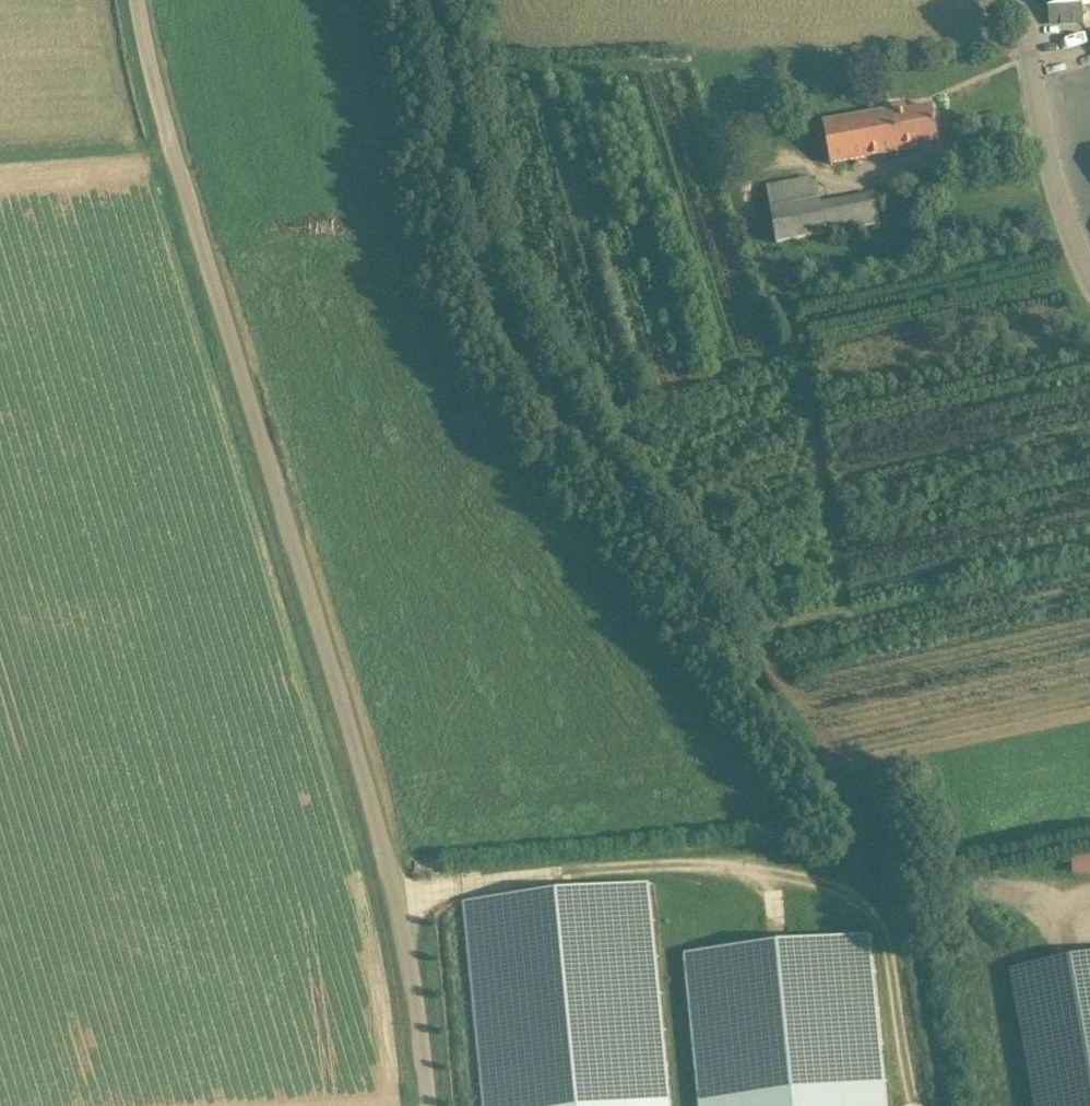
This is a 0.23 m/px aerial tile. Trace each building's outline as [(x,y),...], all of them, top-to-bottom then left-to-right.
[(1089,22),(1089,0),(1047,0),(1048,6),(1050,24),(1084,22),(1089,22)] [(938,140),(932,107),(906,112),(905,107),(822,122),(830,164),(919,148),(918,144),(938,140)] [(874,194),(821,203),(817,181),(811,182),(810,177),(766,185),(770,207),(776,244),(827,235),(826,233),(880,224),(874,194)] [(1078,873),(1089,873),(1089,854),(1077,854),(1078,873)] [(549,939),(569,950),(570,972),(575,972),(589,979),(594,970),(606,969),(624,936),(656,934),(653,884),(463,897),(483,907),(493,907),(510,916),(521,915),(532,921),(528,928),(548,939),(549,939)] [(683,952),(698,1105),(893,1105),(877,933),(683,952)] [(1015,969),(1040,1105),(1089,1105),(1089,956),(1015,969)] [(590,980),(572,981),(573,991),(579,990),(580,1000),(591,999),(590,980)] [(673,1074),(649,1075),(649,1070),(607,1071),(612,1086),(588,1087),(588,1074),(583,1075),(565,1076),(567,1082),(564,1083),(581,1082),(581,1089),(568,1089),(563,1091),(557,1075),(558,1105),(674,1105),(673,1074)] [(506,1101),(499,1101),(499,1088),(486,1093),(486,1105),(508,1105),(506,1101)]
